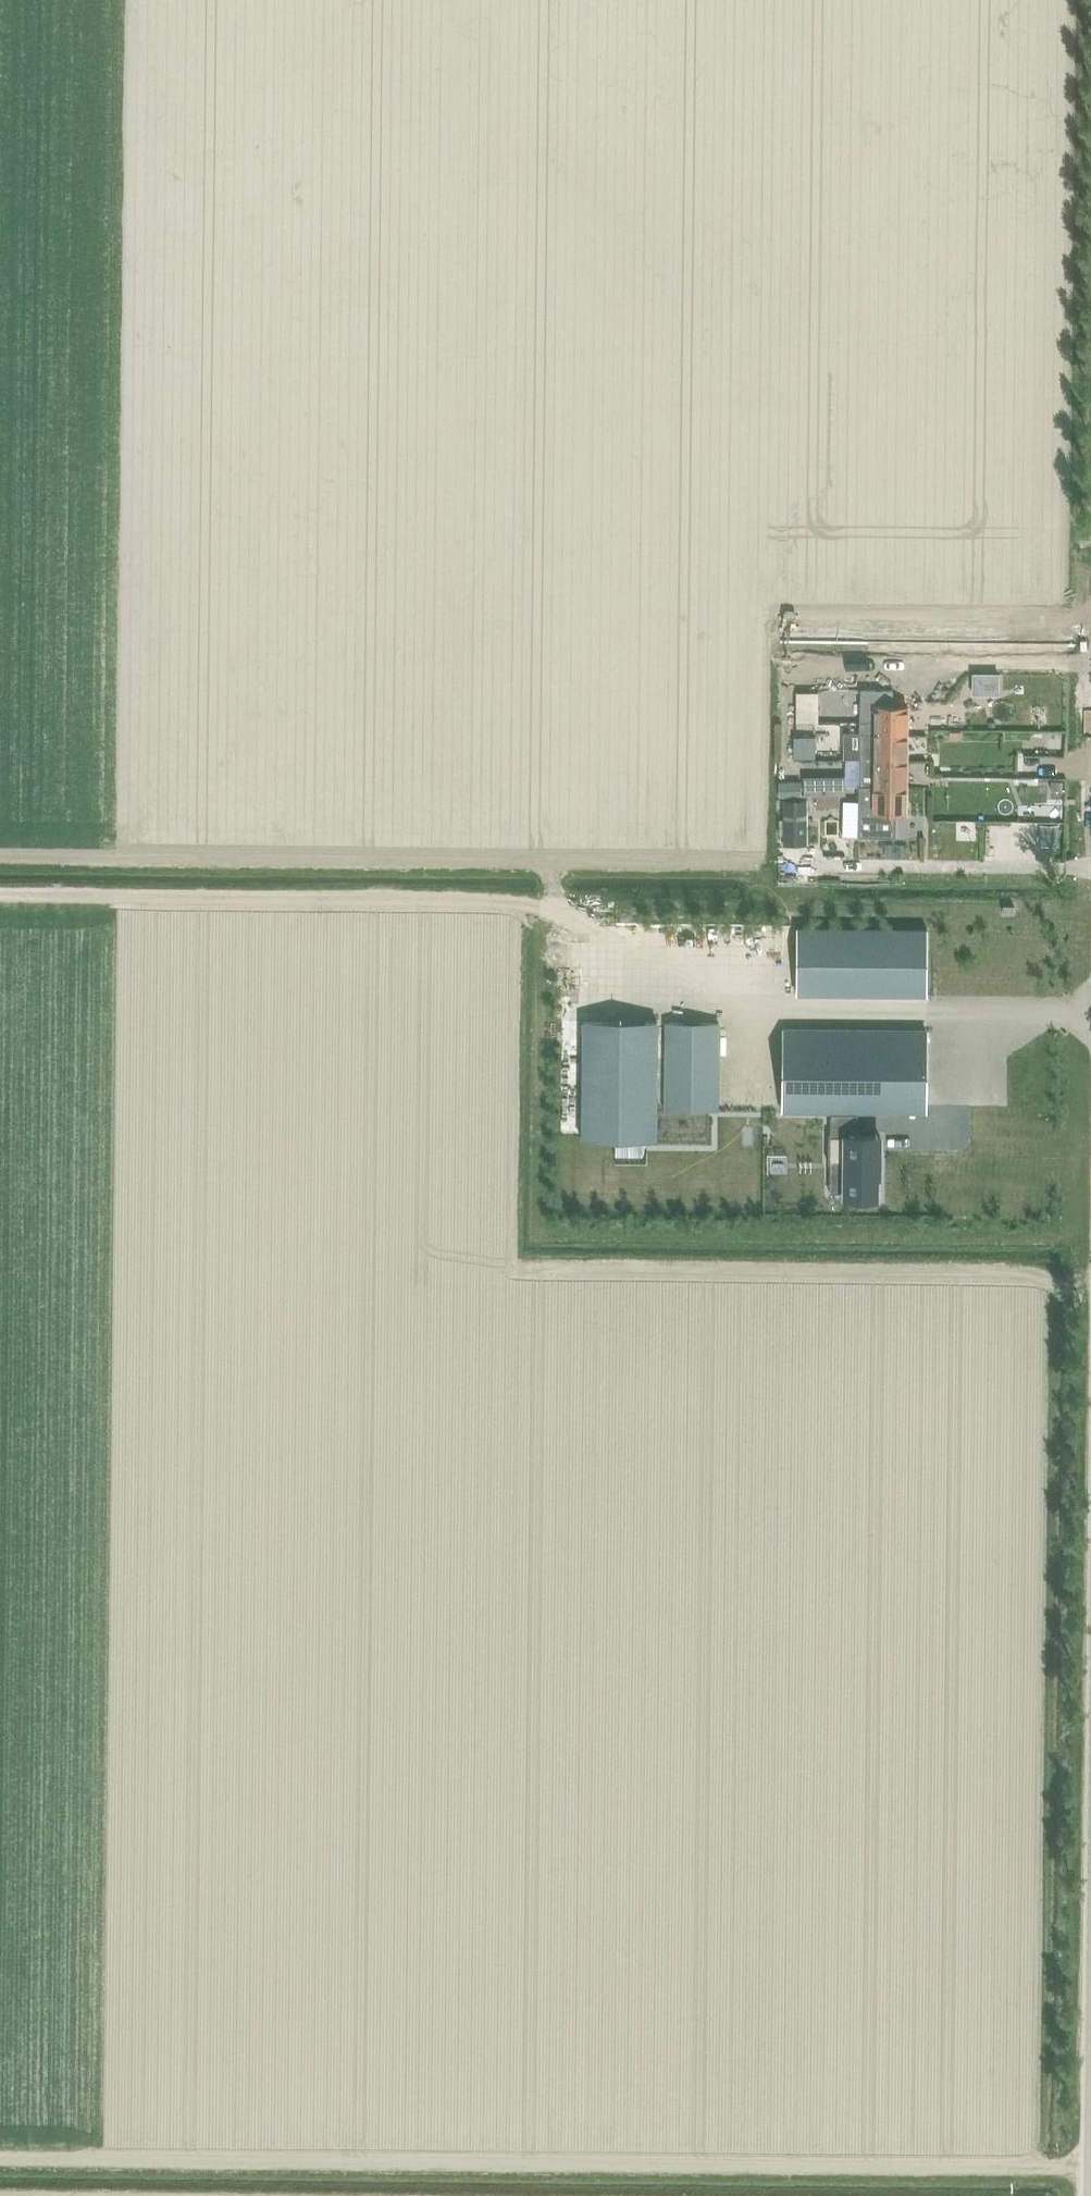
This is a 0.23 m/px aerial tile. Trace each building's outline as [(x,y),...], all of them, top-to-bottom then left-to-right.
[(834,667),(834,678),(884,679),(885,668),(834,667)] [(795,694),(795,724),(817,724),(817,694),(795,694)] [(906,734),(906,707),(873,707),(873,721),(859,723),(858,734),(906,734)] [(806,757),(825,757),(825,728),(805,728),(806,757)] [(906,761),(906,734),(858,734),(858,761),(906,761)] [(906,788),(906,761),(858,761),(858,787),(906,788)] [(804,765),(806,782),(827,780),(825,763),(804,765)] [(906,788),(858,787),(857,838),(895,838),(896,815),(905,815),(906,788)] [(782,800),(783,845),(808,845),(808,843),(816,843),(816,821),(807,821),(807,800),(782,800)] [(926,998),(927,928),(796,926),(796,996),(926,998)] [(573,950),(572,960),(596,963),(597,953),(573,950)] [(583,1021),(582,1140),(655,1141),(657,1022),(583,1021)] [(665,1022),(664,1110),(717,1111),(718,1023),(665,1022)] [(925,1113),(926,1031),(784,1029),(783,1111),(901,1113),(901,1134),(895,1134),(895,1176),(924,1176),(925,1135),(920,1135),(920,1113),(925,1113)] [(829,1162),(844,1162),(844,1197),(876,1198),(876,1177),(879,1177),(879,1150),(874,1150),(874,1137),(830,1136),(830,1135),(828,1135),(827,1163),(829,1163),(829,1162)]
